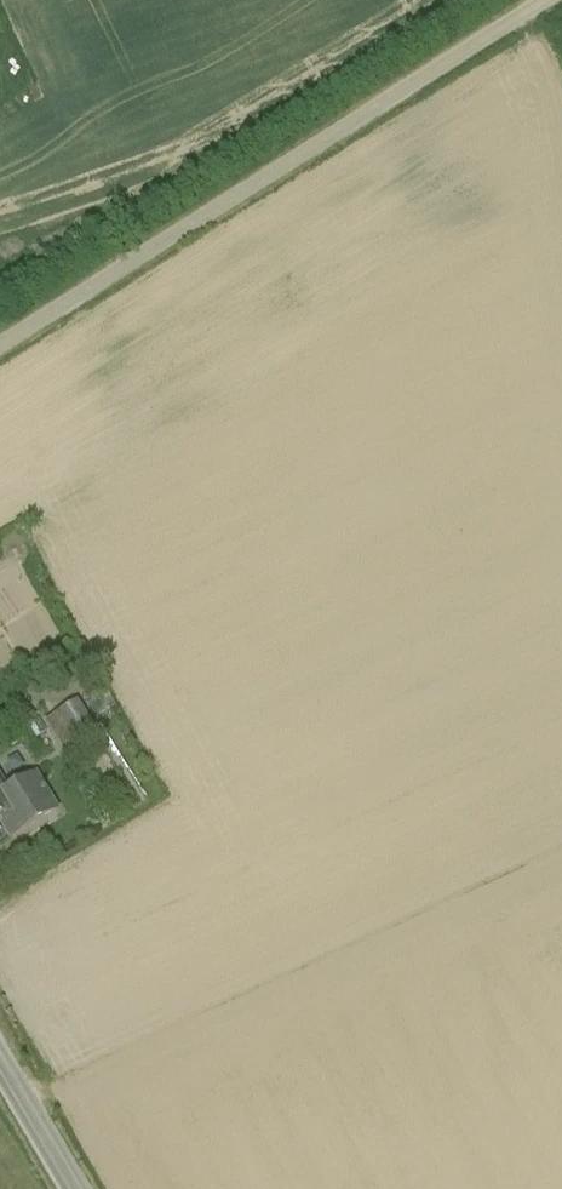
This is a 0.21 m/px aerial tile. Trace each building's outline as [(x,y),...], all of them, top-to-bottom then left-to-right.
[(44,721),(63,751),(96,731),(77,701),(44,721)] [(0,779),(0,824),(10,839),(57,810),(36,775),(8,792),(0,779)]
